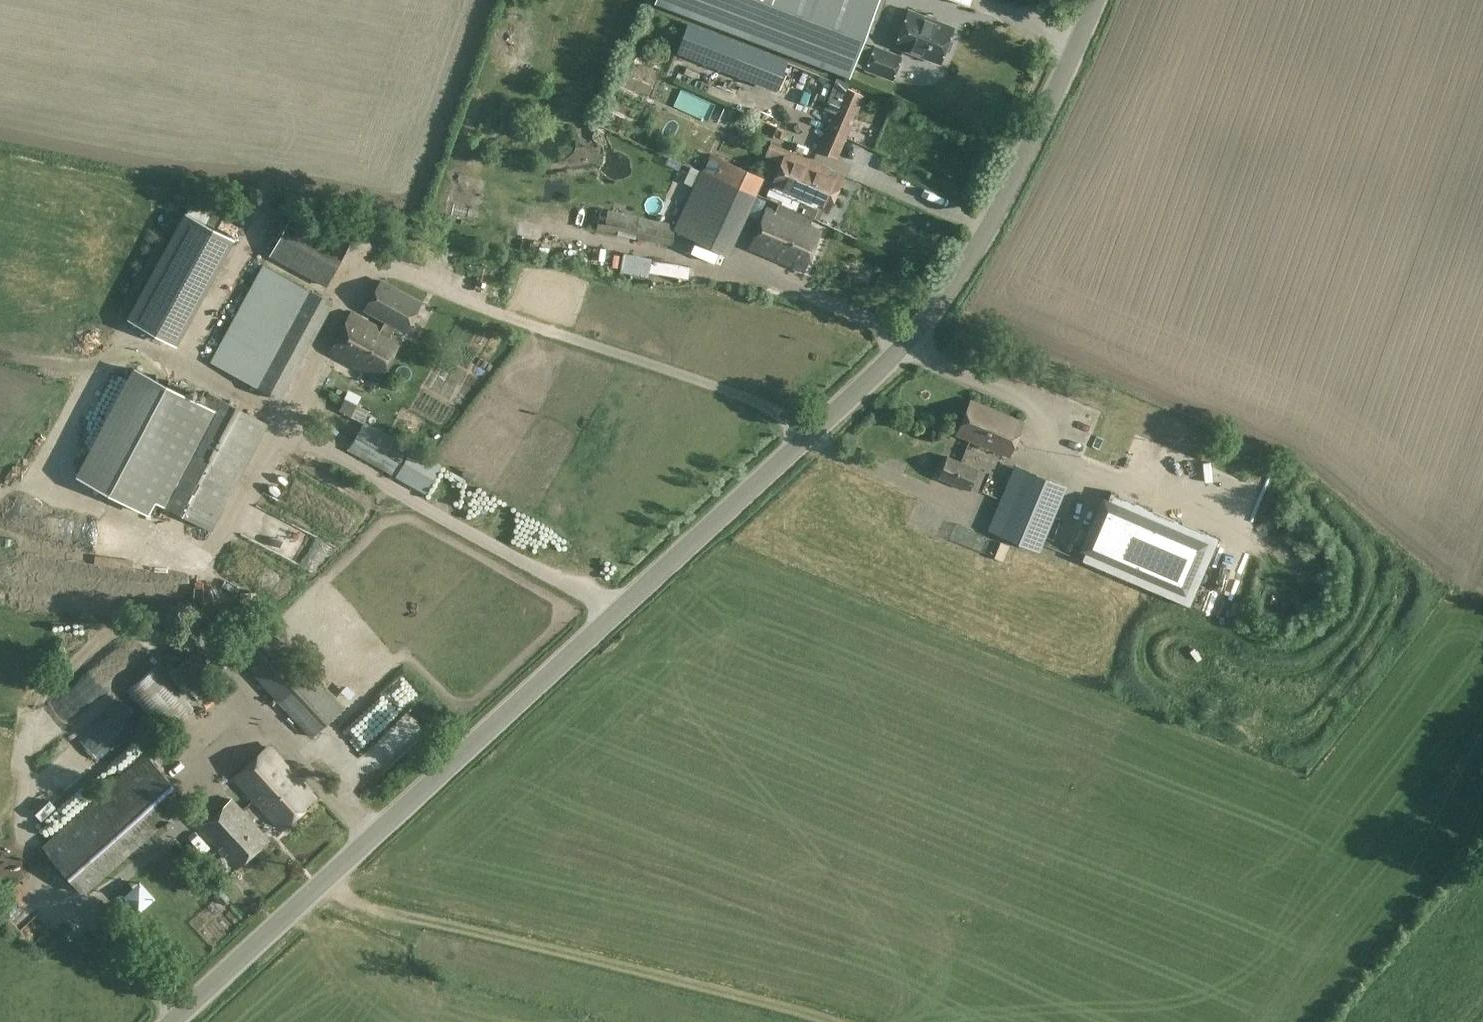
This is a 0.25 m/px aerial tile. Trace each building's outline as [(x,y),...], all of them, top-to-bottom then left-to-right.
[(654,2),(718,27),(728,0),(655,0),(654,2)] [(719,28),(848,77),(876,0),(729,0),(719,28)] [(910,7),(896,44),(943,61),(957,24),(910,7)] [(690,25),(680,51),(737,73),(747,46),(690,25)] [(866,69),(893,79),(902,55),(874,45),(866,69)] [(747,46),(737,73),(775,87),(785,61),(747,46)] [(838,79),(837,83),(830,100),(826,108),(834,111),(820,149),(839,156),(863,95),(846,88),(848,83),(838,79)] [(811,164),(799,158),(770,146),(766,157),(780,162),(765,196),(780,202),(780,203),(793,209),(811,164)] [(712,153),(703,171),(755,195),(763,176),(712,153)] [(842,177),(811,164),(793,209),(812,217),(815,209),(826,213),(842,177)] [(703,171),(701,170),(674,230),(728,254),(755,195),(703,171)] [(874,188),(878,176),(864,171),(860,183),(874,188)] [(793,209),(780,203),(776,212),(768,208),(751,248),(803,270),(820,229),(809,225),(812,217),(793,209)] [(597,222),(596,228),(671,245),(675,223),(619,211),(608,209),(605,223),(597,222)] [(327,286),(351,241),(294,211),(270,256),(327,286)] [(238,378),(291,282),(264,267),(212,363),(238,378)] [(366,309),(386,320),(397,326),(404,330),(420,301),(382,281),(366,309)] [(331,304),(291,282),(238,378),(279,400),(331,304)] [(381,329),(352,313),(330,352),(380,379),(401,340),(392,334),(397,326),(386,320),(381,329)] [(462,354),(474,362),(485,344),(473,336),(462,354)] [(154,499),(205,404),(137,368),(80,475),(149,512),(156,499),(154,499)] [(209,396),(205,404),(154,499),(156,499),(211,529),(266,426),(209,396)] [(1022,421),(972,400),(958,434),(1008,454),(1022,421)] [(890,422),(902,415),(896,404),(883,411),(890,422)] [(364,423),(348,451),(396,477),(411,449),(364,423)] [(1174,452),(1164,482),(1184,488),(1185,485),(1203,491),(1212,466),(1174,452)] [(947,456),(939,476),(975,491),(984,471),(947,456)] [(1232,472),(1215,487),(1226,500),(1243,485),(1232,472)] [(1049,520),(1061,490),(1024,474),(1012,505),(1049,520)] [(1219,537),(1111,491),(1107,500),(1103,499),(1081,549),(1085,551),(1081,560),(1190,606),(1219,537)] [(309,495),(303,511),(346,525),(351,509),(309,495)] [(1276,520),(1280,498),(1266,496),(1263,517),(1276,520)] [(930,517),(933,503),(919,499),(916,513),(930,517)] [(1049,520),(1012,505),(1000,534),(1037,549),(1049,520)] [(1001,542),(994,557),(1002,561),(1009,545),(1001,542)] [(1342,557),(1336,565),(1350,575),(1356,567),(1342,557)] [(342,707),(268,628),(238,656),(311,736),(342,707)] [(168,674),(186,694),(216,665),(199,646),(168,674)] [(156,665),(126,691),(162,735),(193,709),(156,665)] [(104,674),(60,707),(69,719),(113,686),(104,674)] [(392,674),(335,729),(352,747),(409,692),(392,674)] [(361,758),(379,773),(427,714),(408,699),(361,758)] [(84,731),(73,740),(84,752),(94,743),(84,731)] [(280,828),(315,797),(269,746),(234,778),(280,828)] [(84,892),(187,800),(146,754),(43,846),(84,892)] [(237,867),(269,838),(232,798),(201,827),(237,867)] [(222,890),(215,896),(223,904),(230,898),(222,890)]
